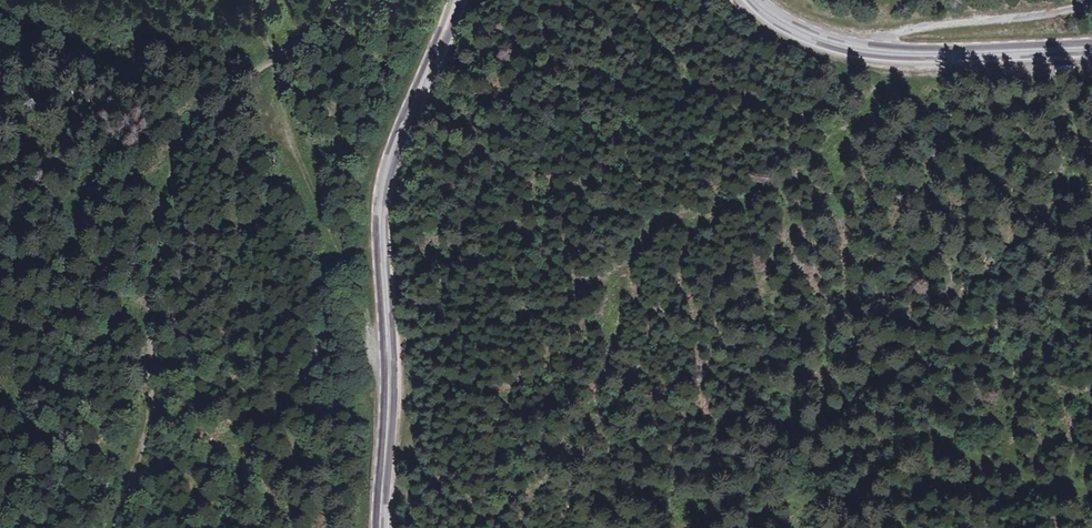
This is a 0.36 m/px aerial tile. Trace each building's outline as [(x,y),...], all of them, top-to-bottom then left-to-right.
[(1053,22),(1068,18),(1066,11),(1051,15),(1053,22)] [(1025,18),(1026,29),(1040,28),(1038,16),(1025,18)]
